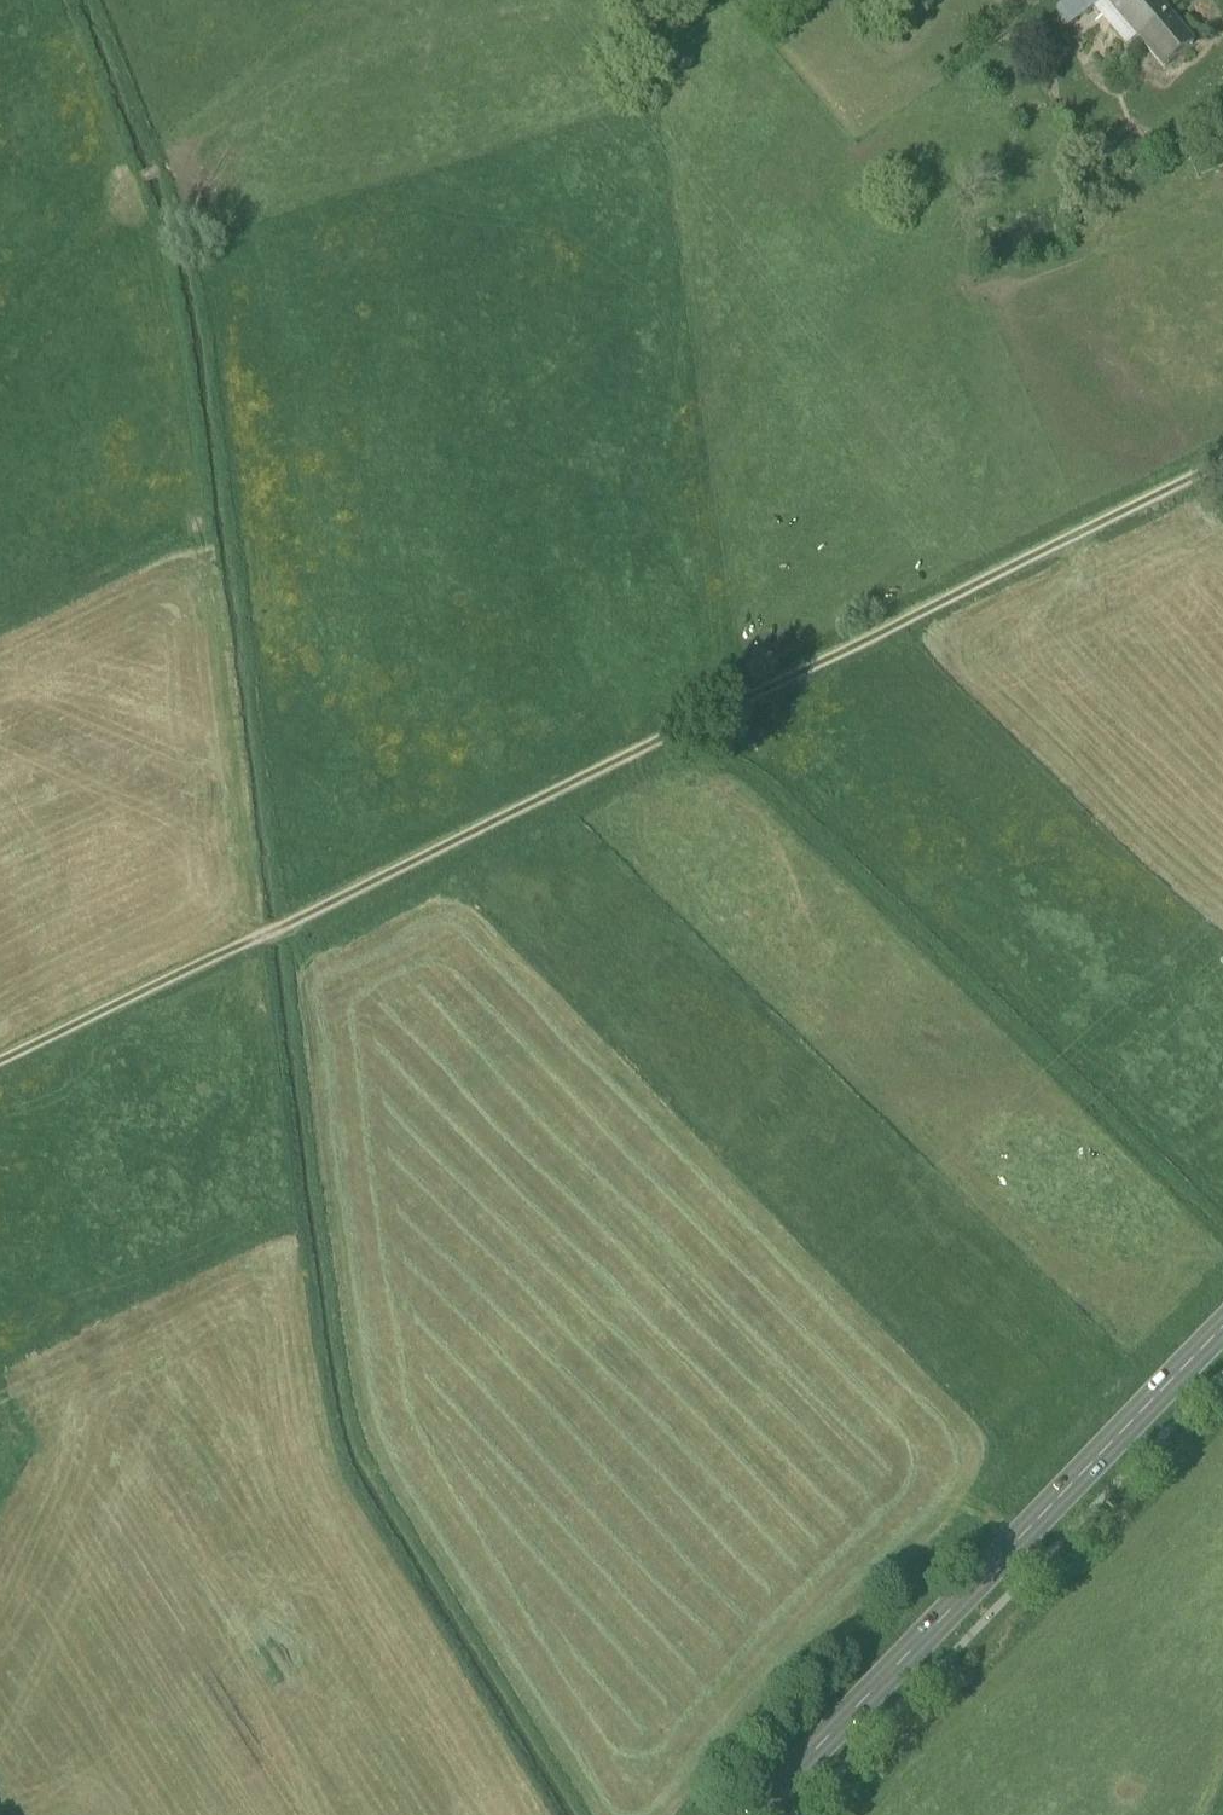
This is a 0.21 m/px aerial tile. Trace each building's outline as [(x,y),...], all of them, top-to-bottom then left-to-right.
[(1030,8),(1040,0),(1024,0),(1030,8)] [(1070,28),(1094,10),(1099,6),(1095,0),(1055,0),(1051,2),(1052,3),(1070,28)] [(1099,6),(1094,10),(1128,50),(1139,41),(1104,0),(1095,0),(1099,6)] [(1139,41),(1168,17),(1153,0),(1104,0),(1139,41)] [(1043,48),(1070,28),(1052,3),(1024,24),(1043,48)] [(1193,46),(1168,17),(1139,41),(1164,71),(1193,46)]
